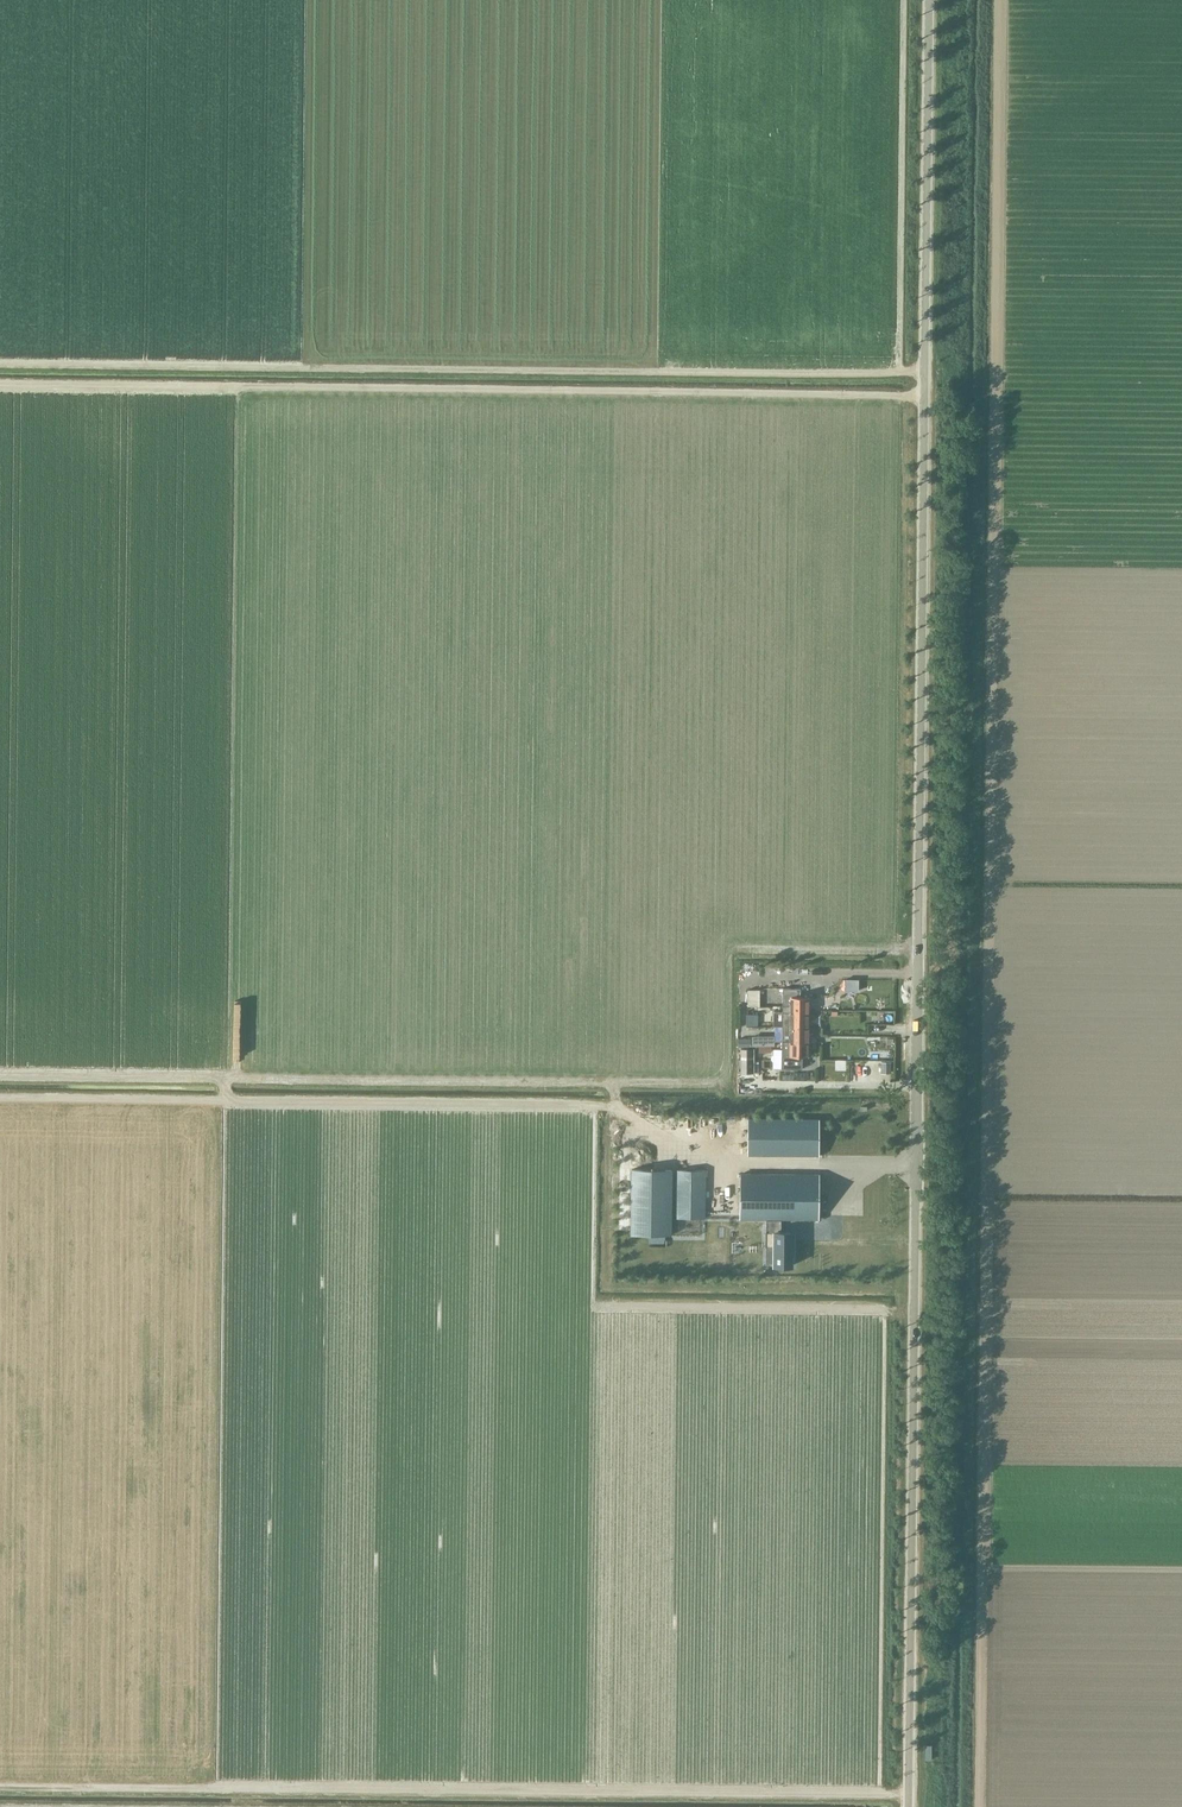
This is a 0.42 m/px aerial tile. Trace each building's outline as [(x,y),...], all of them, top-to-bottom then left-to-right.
[(747,990),(747,1007),(759,1007),(759,990),(747,990)] [(808,1012),(808,997),(790,997),(790,1005),(782,1006),(782,1012),(808,1012)] [(753,1025),(764,1024),(763,1009),(753,1009),(753,1025)] [(808,1027),(808,1012),(782,1012),(782,1027),(808,1027)] [(808,1042),(808,1027),(782,1027),(781,1041),(808,1042)] [(752,1029),(753,1038),(765,1037),(764,1028),(752,1029)] [(808,1042),(781,1041),(781,1068),(802,1069),(802,1056),(807,1056),(808,1042)] [(740,1048),(740,1073),(754,1072),(758,1072),(758,1059),(754,1059),(754,1048),(740,1048)] [(819,1156),(819,1118),(748,1117),(747,1155),(819,1156)] [(631,1169),(631,1234),(671,1234),(672,1169),(631,1169)] [(676,1169),(676,1217),(705,1217),(705,1170),(676,1169)] [(818,1219),(819,1174),(741,1173),(741,1218),(805,1219),(805,1230),(802,1230),(802,1253),(818,1253),(818,1231),(815,1231),(815,1219),(818,1219)] [(766,1246),(774,1246),(774,1265),(791,1265),(791,1254),(793,1254),(793,1239),(790,1239),(790,1232),(766,1231),(765,1231),(765,1246),(766,1246)]
